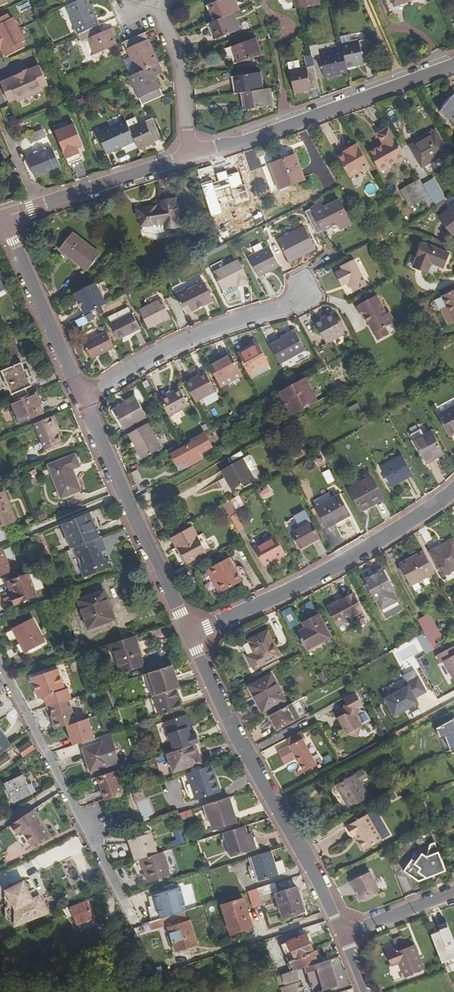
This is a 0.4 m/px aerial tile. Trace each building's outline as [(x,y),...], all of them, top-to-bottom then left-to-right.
[(88,0),(79,0),(74,2),(65,6),(74,28),(76,28),(79,35),(99,25),(88,0)] [(232,14),(234,13),(238,11),(233,0),(218,0),(208,5),(214,21),(228,15),(232,14)] [(295,9),(300,9),(318,6),(317,0),(294,0),(295,9)] [(214,21),(208,5),(204,6),(211,22),(214,21)] [(21,42),(24,41),(12,17),(9,19),(7,14),(0,17),(0,48),(3,53),(5,57),(24,47),(21,42)] [(208,23),(215,40),(235,32),(238,31),(232,14),(228,15),(214,21),(211,22),(208,23)] [(215,40),(208,23),(205,25),(212,42),(215,40)] [(99,25),(79,35),(82,42),(89,39),(96,54),(101,52),(117,45),(110,29),(102,33),(99,25)] [(143,33),(125,41),(122,43),(136,74),(149,68),(158,64),(143,33)] [(252,39),(230,46),(236,63),(257,56),(260,55),(255,38),(252,39)] [(341,50),(345,67),(362,64),(363,63),(369,62),(365,40),(357,42),(357,41),(340,45),(341,50)] [(232,65),(236,63),(230,46),(226,48),(232,65)] [(345,67),(341,50),(317,55),(318,56),(310,58),(312,66),(315,80),(346,73),(345,67)] [(47,86),(39,66),(34,68),(27,71),(27,70),(19,73),(19,74),(9,78),(0,82),(0,83),(8,102),(15,99),(16,102),(41,91),(40,89),(47,86)] [(315,80),(312,66),(306,68),(305,67),(287,71),(292,93),(317,88),(315,80)] [(158,90),(149,68),(136,74),(127,78),(140,106),(161,97),(158,90)] [(237,95),(242,94),(257,92),(261,91),(259,73),(255,73),(232,76),(235,95),(237,95)] [(242,94),(244,111),(267,108),(270,107),(268,90),(265,90),(261,91),(257,92),(242,94)] [(440,111),(453,123),(453,97),(453,96),(440,111)] [(152,119),(129,128),(135,141),(138,149),(161,139),(152,119)] [(135,141),(129,128),(125,121),(97,133),(106,154),(135,141)] [(68,164),(81,159),(76,147),(82,145),(73,124),(55,132),(68,164)] [(405,157),(388,128),(377,134),(383,145),(369,153),(380,172),(405,157)] [(42,130),(28,136),(31,143),(45,137),(42,130)] [(434,131),(408,146),(421,168),(447,152),(434,131)] [(347,152),(344,154),(337,158),(350,179),(369,167),(356,145),(346,151),(347,152)] [(60,166),(53,149),(27,159),(34,177),(60,166)] [(277,189),(288,185),(303,179),(295,155),(268,164),(277,189)] [(422,187),(418,180),(400,191),(409,207),(427,196),(422,187)] [(432,182),(422,187),(427,196),(434,208),(443,200),(432,182)] [(338,199),(329,204),(332,209),(341,204),(338,199)] [(175,201),(162,203),(162,207),(137,210),(140,226),(165,222),(165,228),(178,226),(175,201)] [(321,203),(305,211),(316,232),(336,223),(339,228),(350,223),(341,204),(332,209),(329,204),(323,207),(321,203)] [(438,218),(453,237),(453,204),(438,218)] [(304,226),(276,240),(286,259),(304,250),(306,255),(316,250),(304,226)] [(71,234),(58,250),(86,271),(98,255),(71,234)] [(448,253),(422,243),(412,267),(427,273),(431,263),(442,268),(448,253)] [(257,278),(280,267),(269,246),(248,257),(257,278)] [(286,259),(288,263),(306,255),(304,250),(286,259)] [(223,291),(237,283),(240,281),(242,286),(250,281),(238,260),(213,273),(223,291)] [(353,260),(339,267),(341,270),(334,273),(341,287),(348,284),(353,293),(366,286),(353,260)] [(73,294),(83,316),(94,310),(104,305),(94,283),(73,294)] [(185,289),(174,295),(182,311),(188,307),(190,312),(212,300),(203,283),(187,292),(185,289)] [(441,298),(453,323),(453,291),(441,298)] [(373,296),(354,307),(358,314),(360,313),(372,334),(376,341),(386,336),(382,328),(391,323),(386,314),(383,315),(373,296)] [(160,300),(138,310),(147,330),(169,319),(160,300)] [(133,310),(106,323),(116,343),(143,331),(133,310)] [(324,320),(315,325),(326,344),(344,334),(332,313),(323,318),(324,320)] [(279,364),(292,358),(305,351),(295,332),(269,345),(279,364)] [(113,347),(106,333),(84,344),(90,358),(113,347)] [(249,375),(268,365),(270,364),(257,340),(236,351),(249,375)] [(2,353),(5,359),(18,354),(15,347),(2,353)] [(230,355),(209,366),(217,382),(239,370),(230,355)] [(26,378),(23,372),(20,365),(1,373),(14,402),(27,396),(24,389),(30,386),(26,378)] [(271,371),(268,365),(249,375),(252,382),(271,371)] [(204,373),(185,383),(194,401),(214,390),(204,373)] [(318,401),(305,378),(291,386),(280,392),(293,415),(318,401)] [(146,380),(140,383),(143,389),(149,386),(146,380)] [(178,389),(159,399),(166,414),(168,417),(187,407),(178,389)] [(14,402),(10,404),(19,424),(43,413),(39,405),(41,404),(36,392),(27,396),(14,402)] [(136,399),(113,410),(123,429),(146,418),(136,399)] [(436,416),(447,437),(453,433),(453,406),(450,409),(436,416)] [(51,418),(59,435),(62,434),(55,416),(51,418)] [(62,444),(59,435),(51,418),(34,425),(45,451),(62,444)] [(148,424),(129,434),(143,461),(162,450),(148,424)] [(422,440),(414,444),(425,464),(443,454),(430,432),(421,438),(422,440)] [(192,442),(171,453),(177,464),(185,461),(188,467),(201,460),(192,442)] [(75,455),(48,466),(61,498),(81,491),(73,469),(80,467),(75,455)] [(401,456),(379,468),(390,487),(411,475),(401,456)] [(242,459),(221,471),(231,490),(252,479),(242,459)] [(370,477),(349,490),(361,512),(383,500),(370,477)] [(257,491),(263,500),(273,495),(267,485),(257,491)] [(0,494),(0,528),(16,521),(4,492),(0,494)] [(238,496),(231,499),(236,509),(243,505),(238,496)] [(338,496),(316,508),(327,528),(349,516),(338,496)] [(222,504),(229,518),(236,515),(229,501),(222,504)] [(43,511),(36,512),(37,521),(45,519),(43,511)] [(72,549),(99,538),(89,513),(61,524),(71,549),(72,549)] [(310,523),(291,533),(300,549),(319,539),(310,523)] [(172,539),(177,548),(177,547),(186,562),(186,563),(205,553),(192,529),(172,539)] [(275,535),(253,547),(264,567),(286,555),(275,535)] [(81,574),(109,564),(106,558),(102,560),(100,552),(106,550),(101,537),(99,538),(72,549),(80,568),(79,568),(81,574)] [(442,576),(453,570),(453,543),(453,540),(429,553),(442,576)] [(434,573),(422,551),(399,564),(410,586),(434,573)] [(229,557),(208,569),(216,581),(212,583),(219,594),(243,580),(229,557)] [(110,566),(109,564),(81,574),(82,578),(110,566)] [(205,571),(212,583),(216,581),(208,569),(205,571)] [(383,569),(362,580),(375,602),(395,591),(383,569)] [(15,598),(35,591),(29,574),(7,582),(11,592),(14,591),(16,595),(14,596),(15,598)] [(37,598),(35,591),(15,598),(18,605),(37,598)] [(104,591),(78,600),(89,629),(115,620),(104,591)] [(328,607),(337,625),(362,612),(352,594),(328,607)] [(288,608),(279,613),(289,629),(297,624),(288,608)] [(429,613),(417,619),(424,633),(436,627),(429,613)] [(297,633),(307,651),(320,644),(331,637),(319,615),(303,624),(305,628),(297,633)] [(32,619),(12,629),(24,653),(45,643),(32,619)] [(268,632),(249,641),(255,654),(248,657),(254,669),(280,656),(268,632)] [(135,636),(110,644),(121,675),(145,666),(135,636)] [(424,653),(431,649),(428,642),(423,645),(419,636),(416,638),(424,653)] [(440,663),(444,661),(453,680),(453,646),(436,655),(440,663)] [(172,665),(145,674),(153,697),(155,696),(176,689),(180,688),(172,665)] [(44,697),(47,707),(50,706),(69,700),(70,699),(67,689),(64,690),(56,670),(30,678),(38,699),(44,697)] [(295,670),(289,673),(293,680),(299,677),(295,670)] [(272,674),(249,686),(263,712),(286,700),(272,674)] [(418,676),(406,682),(408,686),(385,698),(394,715),(418,703),(414,697),(426,691),(418,676)] [(155,696),(162,717),(183,710),(176,689),(155,696)] [(356,692),(344,698),(347,706),(344,714),(338,717),(346,734),(348,733),(357,736),(359,736),(362,726),(357,717),(359,709),(364,707),(356,692)] [(55,729),(76,722),(69,700),(50,706),(53,716),(55,721),(53,721),(55,729)] [(306,716),(298,700),(292,704),(300,719),(306,716)] [(292,704),(270,716),(276,727),(278,731),(300,719),(292,704)] [(167,722),(176,751),(195,745),(200,743),(196,734),(193,735),(191,736),(188,728),(189,725),(186,715),(167,722)] [(441,723),(446,735),(453,732),(453,731),(450,720),(441,723)] [(306,739),(302,731),(286,740),(289,746),(278,752),(284,764),(296,758),(304,773),(316,766),(312,759),(302,741),(306,739)] [(118,762),(109,734),(100,737),(101,743),(83,749),(90,771),(107,766),(118,762)] [(11,746),(3,736),(0,739),(0,754),(11,746)] [(453,749),(453,739),(442,744),(446,753),(453,749)] [(34,750),(29,743),(19,750),(24,757),(34,750)] [(176,751),(168,754),(174,772),(201,763),(195,745),(176,751)] [(0,763),(0,771),(1,772),(11,764),(7,758),(0,763)] [(210,766),(187,773),(195,800),(220,792),(210,766)] [(116,771),(90,779),(95,794),(102,791),(105,800),(123,794),(116,771)] [(339,776),(342,781),(350,777),(347,772),(339,776)] [(355,774),(350,777),(342,781),(336,785),(349,809),(369,797),(355,774)] [(23,775),(6,784),(15,802),(32,794),(23,775)] [(229,798),(205,805),(213,830),(237,823),(229,798)] [(139,817),(147,816),(146,801),(137,802),(139,817)] [(49,836),(32,810),(11,825),(21,840),(20,841),(26,851),(49,836)] [(191,810),(178,814),(180,820),(193,817),(191,810)] [(366,814),(346,827),(352,838),(357,835),(359,838),(357,839),(365,850),(382,839),(366,814)] [(427,824),(429,828),(433,838),(441,835),(435,821),(427,824)] [(244,826),(224,833),(232,857),(255,850),(251,838),(248,839),(244,826)] [(175,844),(183,843),(181,830),(173,831),(175,844)] [(130,840),(136,861),(141,859),(157,854),(151,833),(130,840)] [(438,852),(434,841),(430,843),(427,855),(423,852),(415,860),(411,857),(403,869),(418,881),(422,875),(426,878),(429,873),(432,876),(446,871),(438,852)] [(271,851),(248,858),(256,883),(279,876),(271,851)] [(169,877),(161,853),(157,854),(141,859),(148,883),(169,877)] [(370,871),(351,881),(355,888),(357,887),(363,899),(380,890),(370,871)] [(14,925),(46,912),(38,896),(31,899),(22,881),(5,890),(14,908),(14,925)] [(276,882),(257,888),(262,904),(274,900),(273,895),(276,894),(279,893),(276,882)] [(297,887),(279,893),(276,894),(283,917),(305,911),(297,887)] [(163,893),(171,916),(174,915),(185,912),(186,911),(179,888),(163,893)] [(245,891),(250,908),(261,905),(256,888),(245,891)] [(244,899),(222,906),(231,934),(252,927),(244,899)] [(87,901),(71,907),(77,924),(93,917),(87,901)] [(188,922),(185,912),(174,915),(177,925),(169,928),(176,951),(197,944),(190,921),(188,922)] [(453,960),(453,945),(447,925),(426,933),(438,966),(453,960)] [(292,970),(321,962),(317,950),(313,951),(307,936),(282,946),(292,970)] [(415,944),(410,946),(400,950),(399,947),(396,940),(383,944),(392,965),(400,962),(405,977),(425,970),(415,944)] [(404,945),(399,947),(400,950),(410,946),(408,941),(403,943),(404,945)] [(321,962),(292,970),(271,977),(274,987),(309,976),(313,991),(315,991),(338,985),(330,959),(321,962)]
